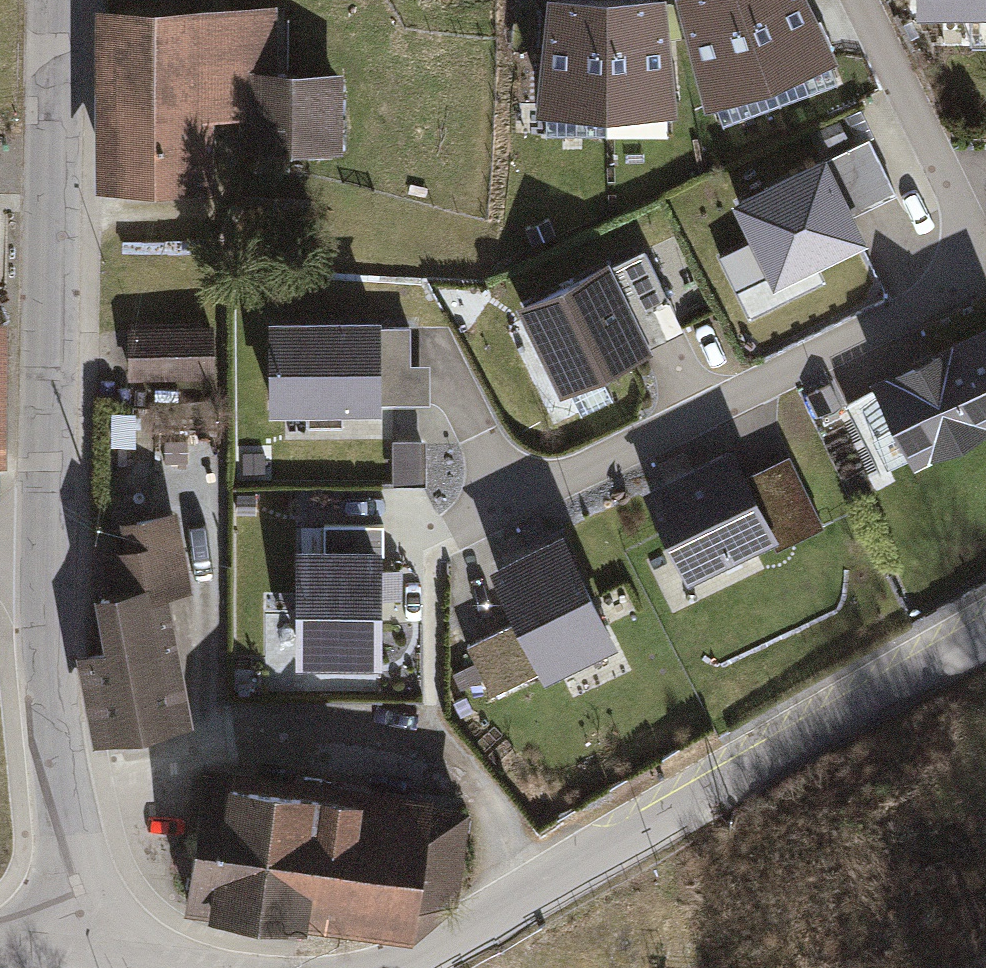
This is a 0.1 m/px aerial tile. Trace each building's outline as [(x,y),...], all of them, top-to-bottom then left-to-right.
[(99,179),(210,177),(209,113),(246,112),(246,141),(342,140),(341,62),(277,63),(276,0),(96,0),(99,179)] [(605,0),(542,0),(532,101),(604,100),(605,0)] [(604,100),(676,99),(666,0),(605,0),(604,100)] [(745,0),(678,0),(704,94),(770,70),(745,0)] [(770,70),(835,47),(813,0),(745,0),(770,70)] [(910,8),(985,8),(985,0),(910,0),(910,8)] [(870,132),(828,153),(855,209),(897,189),(870,132)] [(866,233),(855,209),(828,153),(825,146),(732,190),(774,277),(866,233)] [(639,238),(606,254),(650,343),(683,326),(639,238)] [(606,254),(513,300),(557,389),(650,343),(606,254)] [(379,310),(265,312),(266,403),(430,401),(429,361),(409,361),(409,322),(379,323),(379,310)] [(984,315),(866,373),(910,464),(985,427),(985,318),(984,315)] [(211,320),(127,323),(129,376),(212,373),(211,320)] [(423,436),(391,436),(392,480),(423,480),(423,436)] [(776,533),(747,472),(732,443),(642,487),(662,528),(686,577),(776,533)] [(747,472),(776,533),(781,544),(823,523),(788,452),(747,472)] [(103,638),(82,642),(100,729),(191,711),(165,588),(192,582),(175,501),(118,513),(124,539),(98,544),(105,579),(91,582),(103,638)] [(516,617),(540,669),(616,634),(564,523),(488,558),(516,617)] [(379,537),(294,538),(295,658),(380,657),(379,537)] [(540,669),(516,617),(466,640),(490,693),(540,669)] [(200,757),(182,898),(411,927),(455,893),(466,801),(430,797),(431,786),(200,757)]
